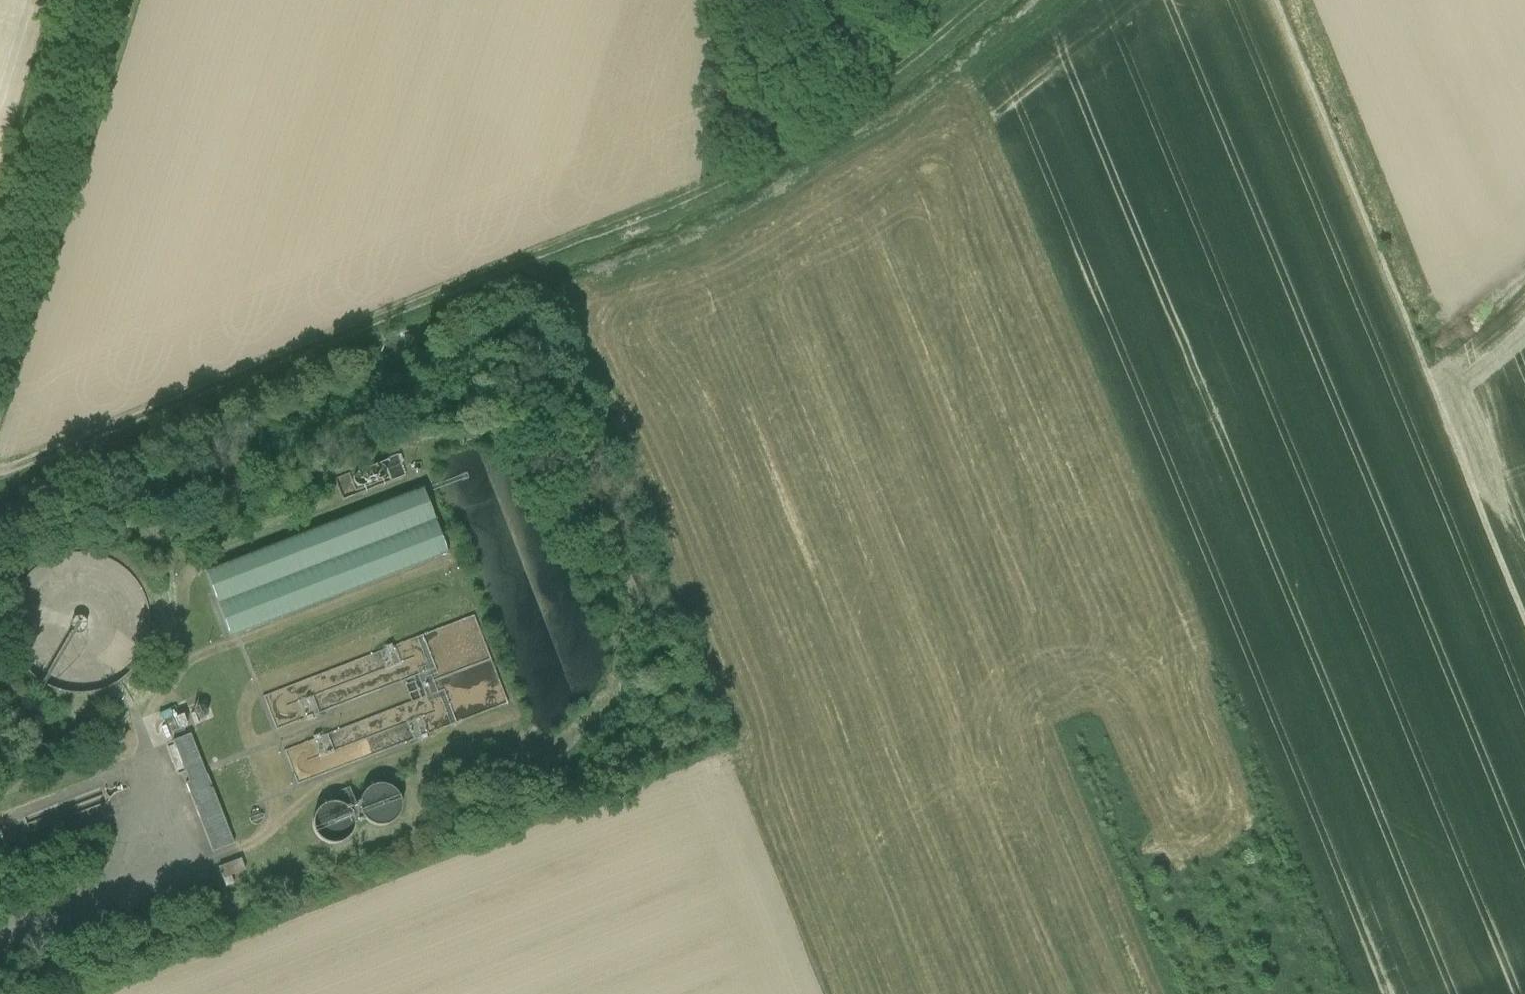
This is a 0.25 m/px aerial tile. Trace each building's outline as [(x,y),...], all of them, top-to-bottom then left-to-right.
[(190,715),(180,719),(186,735),(196,731),(190,715)] [(173,741),(185,773),(202,766),(190,734),(173,741)] [(202,766),(185,773),(188,782),(206,775),(202,766)] [(188,782),(185,783),(212,852),(234,844),(206,775),(188,782)] [(240,859),(218,868),(223,879),(245,870),(240,859)]
